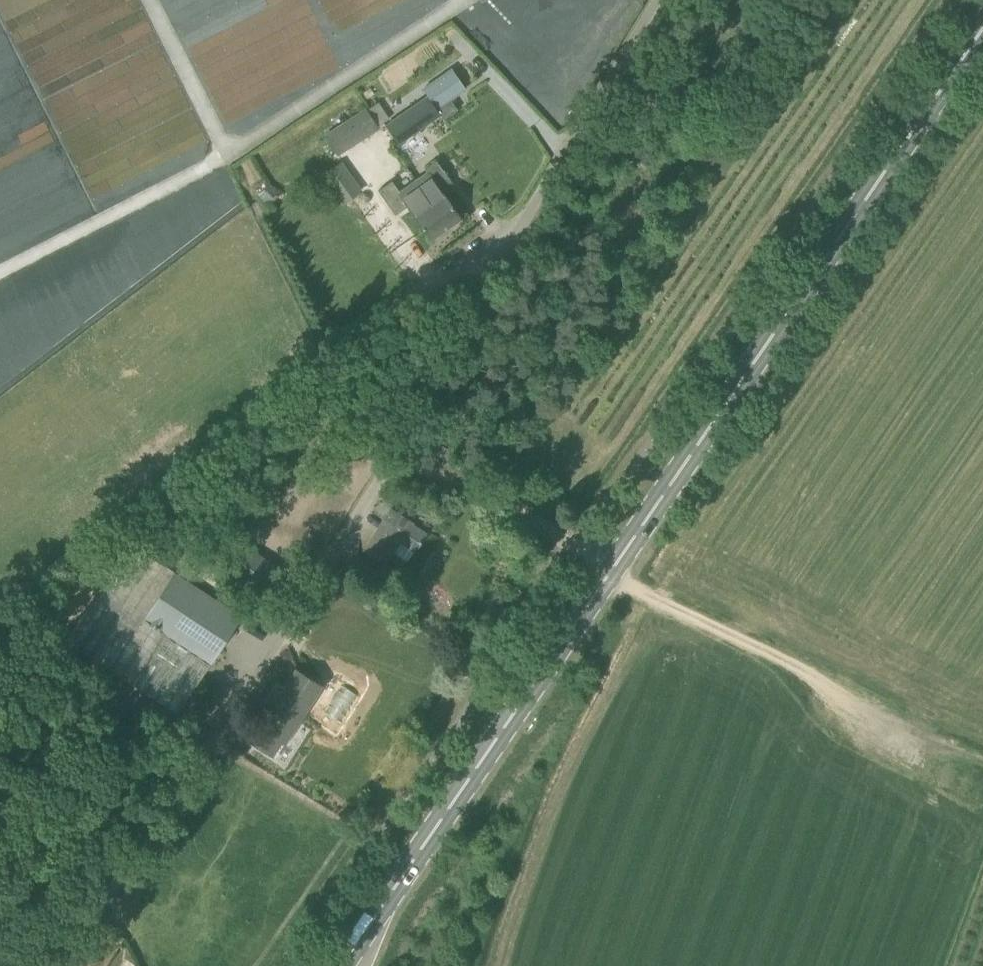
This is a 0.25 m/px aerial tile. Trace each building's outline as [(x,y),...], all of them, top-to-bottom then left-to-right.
[(423,89),(428,95),(438,111),(452,102),(467,92),(452,70),(423,89)] [(440,113),(428,95),(409,108),(386,124),(398,142),(440,113)] [(369,107),(377,118),(387,111),(378,100),(369,107)] [(356,116),(326,135),(339,155),(369,137),(356,116)] [(429,173),(418,181),(433,201),(427,205),(445,231),(462,219),(441,189),(452,182),(437,161),(426,169),(429,173)] [(363,193),(355,180),(335,195),(343,207),(363,193)] [(432,240),(445,231),(427,205),(433,201),(418,181),(401,193),(398,189),(387,197),(398,213),(409,206),(425,229),(432,240)] [(411,522),(392,509),(366,550),(386,562),(400,540),(415,549),(425,534),(410,524),(411,522)] [(67,639),(114,670),(112,673),(133,684),(179,714),(212,664),(145,620),(176,573),(131,544),(67,639)] [(260,590),(276,566),(245,546),(229,570),(260,590)] [(145,620),(212,664),(242,617),(176,573),(145,620)] [(261,727),(252,742),(270,753),(279,739),(285,742),(321,686),(297,670),(261,727)]
